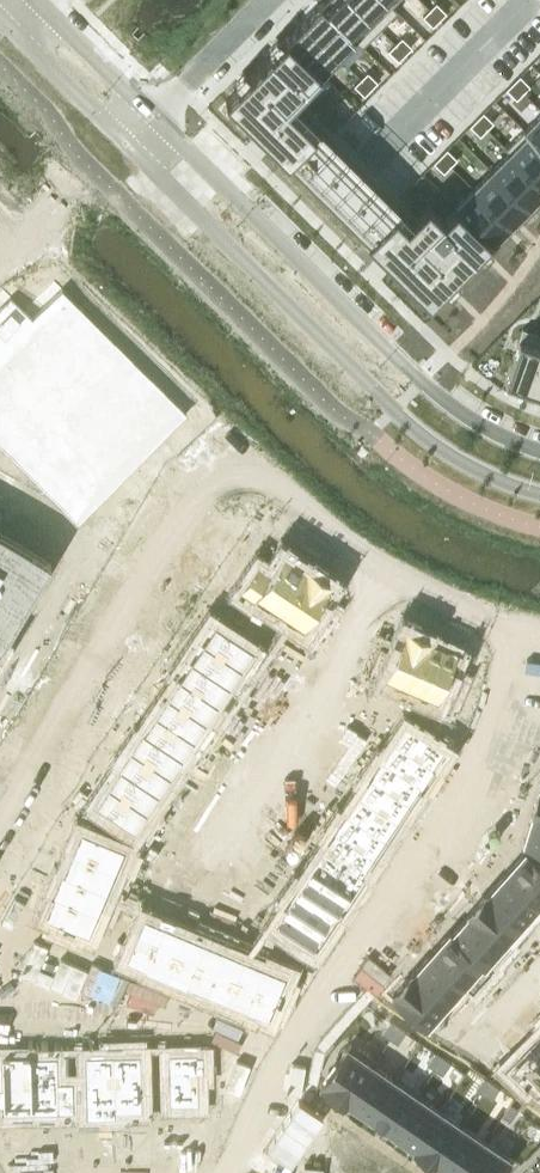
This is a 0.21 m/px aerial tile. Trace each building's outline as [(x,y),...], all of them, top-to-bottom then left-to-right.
[(320,3),(354,37),(353,38),(361,46),(379,28),(352,0),(322,0),(320,3)] [(379,28),(397,9),(389,1),(389,2),(386,0),(352,0),(379,28)] [(436,1),(429,8),(439,18),(446,11),(436,1)] [(320,3),(302,20),(337,54),(353,38),(354,37),(320,3)] [(429,8),(422,15),(432,25),(439,18),(429,8)] [(302,20),(285,37),(320,72),(337,54),(302,20)] [(401,36),(395,43),(405,53),(411,46),(401,36)] [(285,37),(225,98),(429,300),(488,240),(454,206),(443,217),(427,202),(406,222),(287,104),(320,72),(285,37)] [(395,43),(388,49),(398,59),(405,53),(395,43)] [(367,71),(360,78),(370,88),(377,81),(367,71)] [(523,71),(513,81),(520,88),(530,78),(523,71)] [(360,78),(354,84),(364,94),(370,88),(360,78)] [(513,81),(503,91),(509,98),(520,88),(513,81)] [(483,111),(476,118),(486,128),(493,121),(483,111)] [(524,128),(539,145),(539,112),(525,128),(524,128)] [(476,118),(470,124),(480,135),(486,128),(476,118)] [(504,147),(508,151),(509,150),(539,181),(539,145),(524,128),(525,128),(524,127),(504,147)] [(447,148),(440,154),(450,164),(457,158),(447,148)] [(491,168),(528,206),(530,203),(534,207),(539,201),(539,198),(538,196),(539,194),(539,181),(509,150),(508,151),(491,168)] [(440,154),(433,161),(443,171),(450,164),(440,154)] [(491,168),(473,187),(510,224),(528,206),(491,168)] [(473,187),(454,205),(492,242),(494,240),(498,244),(505,236),(502,233),(510,224),(473,187)] [(0,310),(0,471),(64,536),(85,515),(97,503),(178,422),(52,295),(20,327),(1,309),(0,310)] [(504,380),(527,388),(539,350),(539,334),(522,328),(504,380)] [(527,388),(539,393),(539,350),(527,388)] [(55,564),(0,531),(0,656),(55,564)] [(252,553),(235,580),(248,589),(251,584),(274,599),(301,555),(300,554),(277,539),(264,561),(252,553)] [(301,555),(274,599),(295,613),(293,618),(306,628),(323,600),(311,592),(326,569),(301,552),(300,554),(301,555)] [(207,610),(195,629),(237,657),(249,638),(207,610)] [(375,633),(363,663),(378,670),(380,665),(404,675),(424,626),(425,627),(426,625),(399,613),(389,639),(375,633)] [(424,626),(404,675),(429,685),(427,691),(442,697),(454,667),(441,661),(450,637),(425,627),(424,626)] [(195,629),(183,648),(226,676),(237,657),(195,629)] [(183,648),(172,668),(174,670),(175,668),(214,694),(226,676),(183,648)] [(261,662),(256,670),(268,678),(273,670),(261,662)] [(174,670),(163,687),(203,713),(214,694),(175,668),(174,670)] [(256,670),(251,678),(263,686),(268,678),(256,670)] [(163,687),(152,705),(192,732),(203,713),(163,687)] [(370,693),(365,701),(377,709),(382,701),(370,693)] [(238,699),(233,707),(245,714),(250,707),(238,699)] [(142,722),(141,724),(180,750),(192,732),(152,705),(142,722)] [(233,707),(228,715),(240,723),(245,714),(233,707)] [(400,713),(388,733),(428,759),(428,757),(440,739),(400,713)] [(139,723),(127,741),(169,768),(180,750),(141,724),(142,722),(140,720),(139,723)] [(351,723),(346,731),(358,739),(363,731),(351,723)] [(346,731),(341,739),(353,747),(358,739),(346,731)] [(388,733),(376,751),(416,777),(416,778),(417,779),(430,759),(428,757),(428,759),(388,733)] [(215,736),(210,744),(222,752),(227,743),(215,736)] [(127,741),(115,761),(117,762),(118,761),(157,787),(169,768),(127,741)] [(210,744),(205,752),(217,760),(222,752),(210,744)] [(376,751),(365,770),(405,796),(416,778),(416,777),(376,751)] [(328,760),(323,768),(335,776),(340,768),(328,760)] [(117,762),(106,779),(146,806),(157,787),(118,761),(117,762)] [(323,768),(318,776),(330,784),(335,776),(323,768)] [(365,770),(354,788),(393,814),(405,796),(365,770)] [(192,773),(187,781),(199,788),(204,780),(192,773)] [(106,779),(94,799),(134,825),(146,806),(106,779)] [(187,781),(182,789),(194,797),(199,788),(187,781)] [(532,813),(539,816),(539,787),(532,813)] [(354,788),(342,807),(382,833),(393,814),(354,788)] [(305,797),(300,805),(312,813),(317,805),(305,797)] [(300,805),(295,813),(307,821),(312,813),(300,805)] [(342,807),(331,825),(370,851),(382,833),(342,807)] [(169,810),(164,818),(176,826),(181,817),(169,810)] [(523,840),(539,846),(539,816),(532,813),(523,840)] [(164,818),(159,826),(171,834),(176,826),(164,818)] [(81,824),(72,847),(116,865),(124,842),(81,824)] [(331,825),(319,844),(359,870),(360,869),(370,851),(331,825)] [(282,834),(277,842),(289,850),(294,842),(282,834)] [(277,842),(272,850),(284,858),(289,850),(277,842)] [(319,844),(308,862),(349,890),(361,870),(360,869),(359,870),(319,844)] [(72,847),(64,869),(107,887),(116,865),(72,847)] [(504,873),(538,903),(538,904),(539,906),(539,866),(523,851),(504,873)] [(308,862),(297,881),(336,907),(335,908),(337,909),(349,890),(308,862)] [(138,864),(134,873),(147,878),(151,869),(138,864)] [(62,868),(53,890),(55,891),(99,909),(107,887),(64,869),(62,868)] [(260,871),(254,879),(266,887),(271,879),(260,871)] [(134,873),(130,882),(144,887),(147,878),(134,873)] [(504,873),(486,893),(520,924),(538,904),(538,903),(504,873)] [(254,879),(249,887),(262,895),(266,887),(254,879)] [(170,881),(165,895),(173,898),(178,885),(170,881)] [(297,881),(285,899),(325,925),(335,908),(336,907),(297,881)] [(178,885),(173,898),(182,902),(187,888),(178,885)] [(55,891),(46,914),(90,932),(99,909),(55,891)] [(486,893),(468,913),(502,944),(503,943),(520,924),(486,893)] [(209,897),(204,911),(213,915),(218,901),(209,897)] [(285,899),(273,919),(313,945),(325,925),(285,899)] [(218,901),(213,915),(222,918),(227,905),(218,901)] [(121,907),(117,916),(130,922),(134,913),(121,907)] [(144,911),(127,956),(147,964),(148,964),(165,919),(144,911)] [(448,931),(448,932),(489,968),(489,967),(508,947),(503,943),(502,944),(468,913),(451,933),(448,931)] [(249,914),(244,927),(253,931),(258,917),(249,914)] [(117,916),(114,925),(127,931),(130,922),(117,916)] [(147,964),(146,966),(167,975),(185,928),(165,919),(148,964),(147,964)] [(269,921),(264,934),(272,938),(278,924),(269,921)] [(278,924),(272,938),(281,942),(286,928),(278,924)] [(185,928),(167,975),(188,984),(189,982),(187,981),(205,936),(185,928)] [(448,932),(429,952),(464,983),(463,984),(472,992),(492,969),(489,967),(489,968),(448,932)] [(205,936),(187,981),(189,982),(207,989),(225,944),(205,936)] [(225,944),(207,989),(227,997),(244,952),(225,944)] [(244,952),(227,997),(246,1005),(264,960),(244,952)] [(429,952),(411,973),(446,1003),(463,984),(464,983),(429,952)] [(527,966),(538,975),(539,973),(539,965),(533,959),(527,966)] [(264,960),(246,1005),(269,1014),(286,970),(264,960)] [(527,966),(521,973),(531,983),(538,975),(527,966)] [(411,973),(392,994),(427,1025),(446,1003),(411,973)] [(497,999),(491,1007),(502,1016),(508,1009),(497,999)] [(491,1007),(484,1014),(495,1023),(502,1016),(491,1007)] [(389,1020),(381,1032),(389,1037),(397,1025),(389,1020)] [(397,1025),(389,1037),(397,1043),(405,1031),(397,1025)] [(504,1069),(524,1089),(535,1078),(539,1083),(539,1041),(536,1037),(504,1069)] [(350,1041),(321,1084),(346,1101),(372,1063),(373,1064),(376,1059),(375,1058),(350,1041)] [(434,1051),(426,1063),(434,1068),(442,1056),(434,1051)] [(465,1051),(459,1059),(471,1067),(477,1059),(465,1051)] [(200,1052),(170,1053),(172,1106),(202,1105),(200,1052)] [(144,1054),(116,1055),(117,1108),(146,1107),(144,1054)] [(116,1055),(88,1056),(89,1109),(117,1108),(116,1055)] [(33,1056),(5,1057),(7,1112),(35,1110),(33,1058),(33,1056)] [(442,1056),(434,1068),(442,1074),(450,1062),(442,1056)] [(61,1057),(33,1058),(35,1110),(63,1109),(61,1057)] [(372,1063),(346,1101),(368,1117),(394,1078),(393,1077),(373,1064),(372,1063)] [(394,1078),(368,1117),(391,1132),(417,1094),(418,1094),(421,1090),(420,1089),(397,1074),(396,1073),(393,1077),(394,1078)] [(483,1076),(475,1088),(483,1093),(491,1081),(483,1076)] [(491,1081),(483,1093),(491,1098),(499,1087),(491,1081)] [(417,1094),(391,1132),(413,1147),(439,1109),(418,1094),(417,1094)] [(510,1102),(502,1114),(510,1120),(518,1108),(510,1102)] [(439,1109),(413,1147),(436,1163),(462,1124),(439,1109)] [(436,1163),(451,1172),(461,1172),(484,1140),(462,1124),(436,1163)] [(208,1139),(199,1139),(199,1154),(209,1154),(208,1139)] [(461,1172),(498,1172),(500,1169),(505,1172),(511,1163),(507,1160),(509,1157),(484,1140),(461,1172)] [(119,1141),(109,1142),(110,1157),(119,1157),(119,1141)] [(128,1141),(119,1141),(119,1157),(129,1156),(128,1141)] [(36,1145),(27,1145),(27,1160),(37,1159),(36,1145)]
